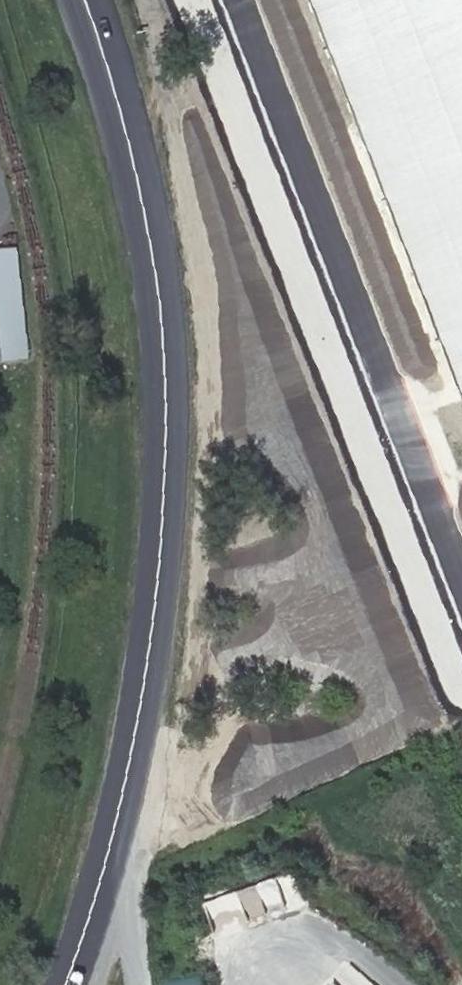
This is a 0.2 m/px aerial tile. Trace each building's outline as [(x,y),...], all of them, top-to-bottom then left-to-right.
[(461,432),(461,0),(295,0),(461,432)] [(165,984),(204,984),(202,973),(164,979),(165,984)]
